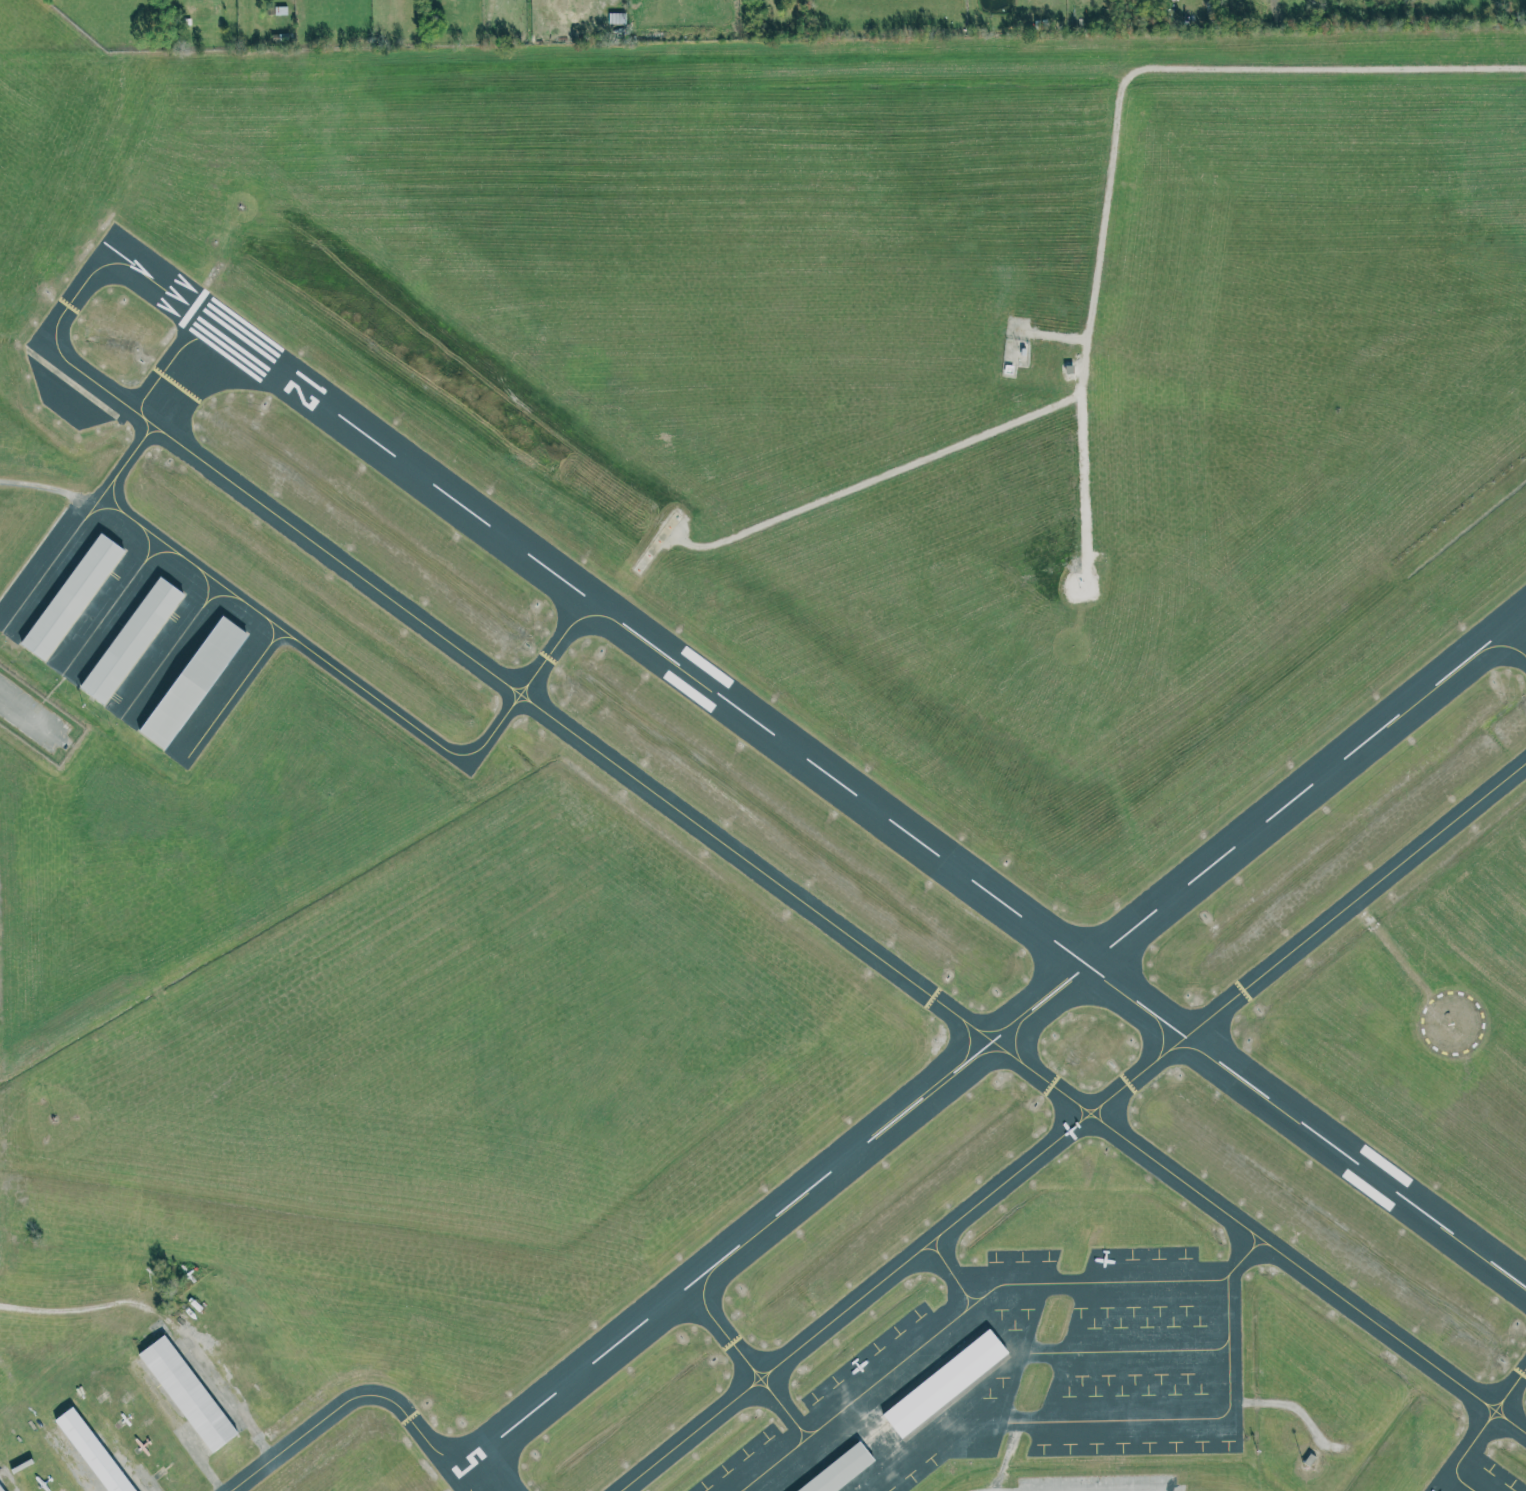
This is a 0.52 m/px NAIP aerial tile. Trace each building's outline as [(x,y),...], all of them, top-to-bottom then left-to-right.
[(100,533),(126,551),(43,662),(19,644),(100,533)] [(160,577),(185,595),(104,707),(78,688),(160,577)] [(223,616),(248,635),(163,752),(138,732),(223,616)] [(165,1338),(139,1357),(213,1455),(241,1436),(165,1338)] [(73,1410),(134,1490),(109,1490),(56,1422),(73,1410)] [(874,1462),(838,1490),(797,1490),(858,1442),(874,1462)]
